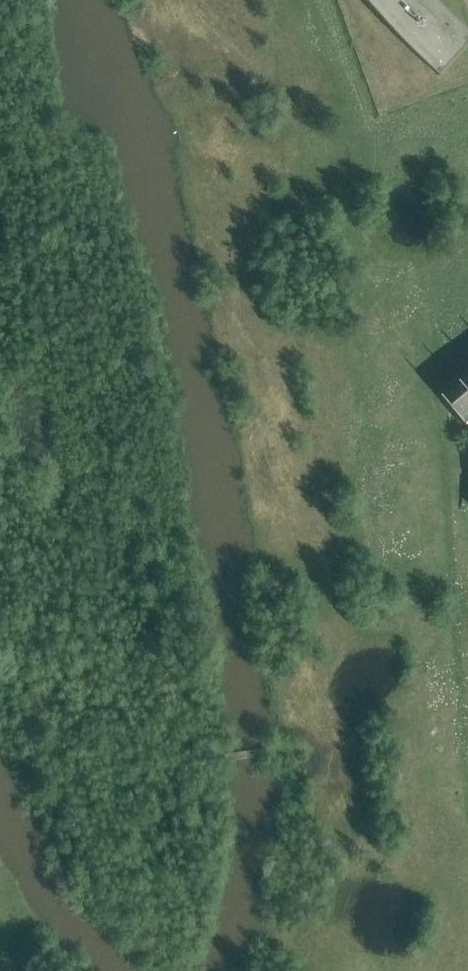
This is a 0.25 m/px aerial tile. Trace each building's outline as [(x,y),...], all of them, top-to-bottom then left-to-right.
[(455,406),(467,422),(467,394),(455,406)]
